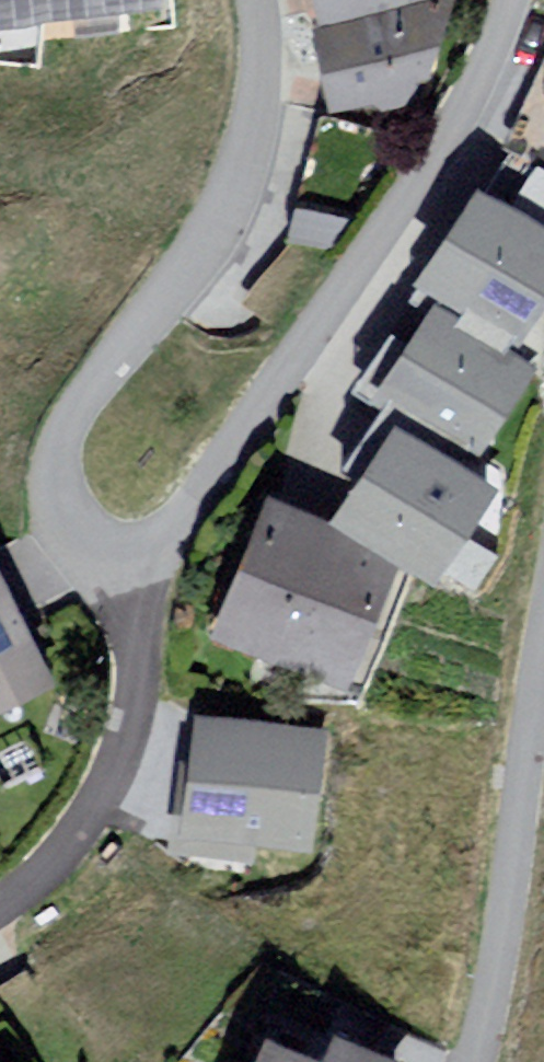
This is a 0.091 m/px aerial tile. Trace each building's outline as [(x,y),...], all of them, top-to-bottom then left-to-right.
[(160,0),(0,0),(0,8),(160,0)] [(332,90),(469,64),(457,0),(315,0),(332,90)] [(213,627),(359,677),(402,550),(459,569),(501,449),(500,449),(533,352),(528,351),(543,303),(543,202),(460,173),(426,272),(430,273),(411,328),(387,319),(369,373),(381,377),(338,503),(264,478),(213,627)] [(52,687),(0,577),(0,711),(52,687)] [(324,743),(209,728),(195,831),(310,847),(324,743)] [(0,1037),(0,1061),(12,1061),(0,1037)] [(275,1061),(319,1061),(284,1044),(275,1061)] [(345,1047),(337,1061),(374,1061),(345,1047)]
